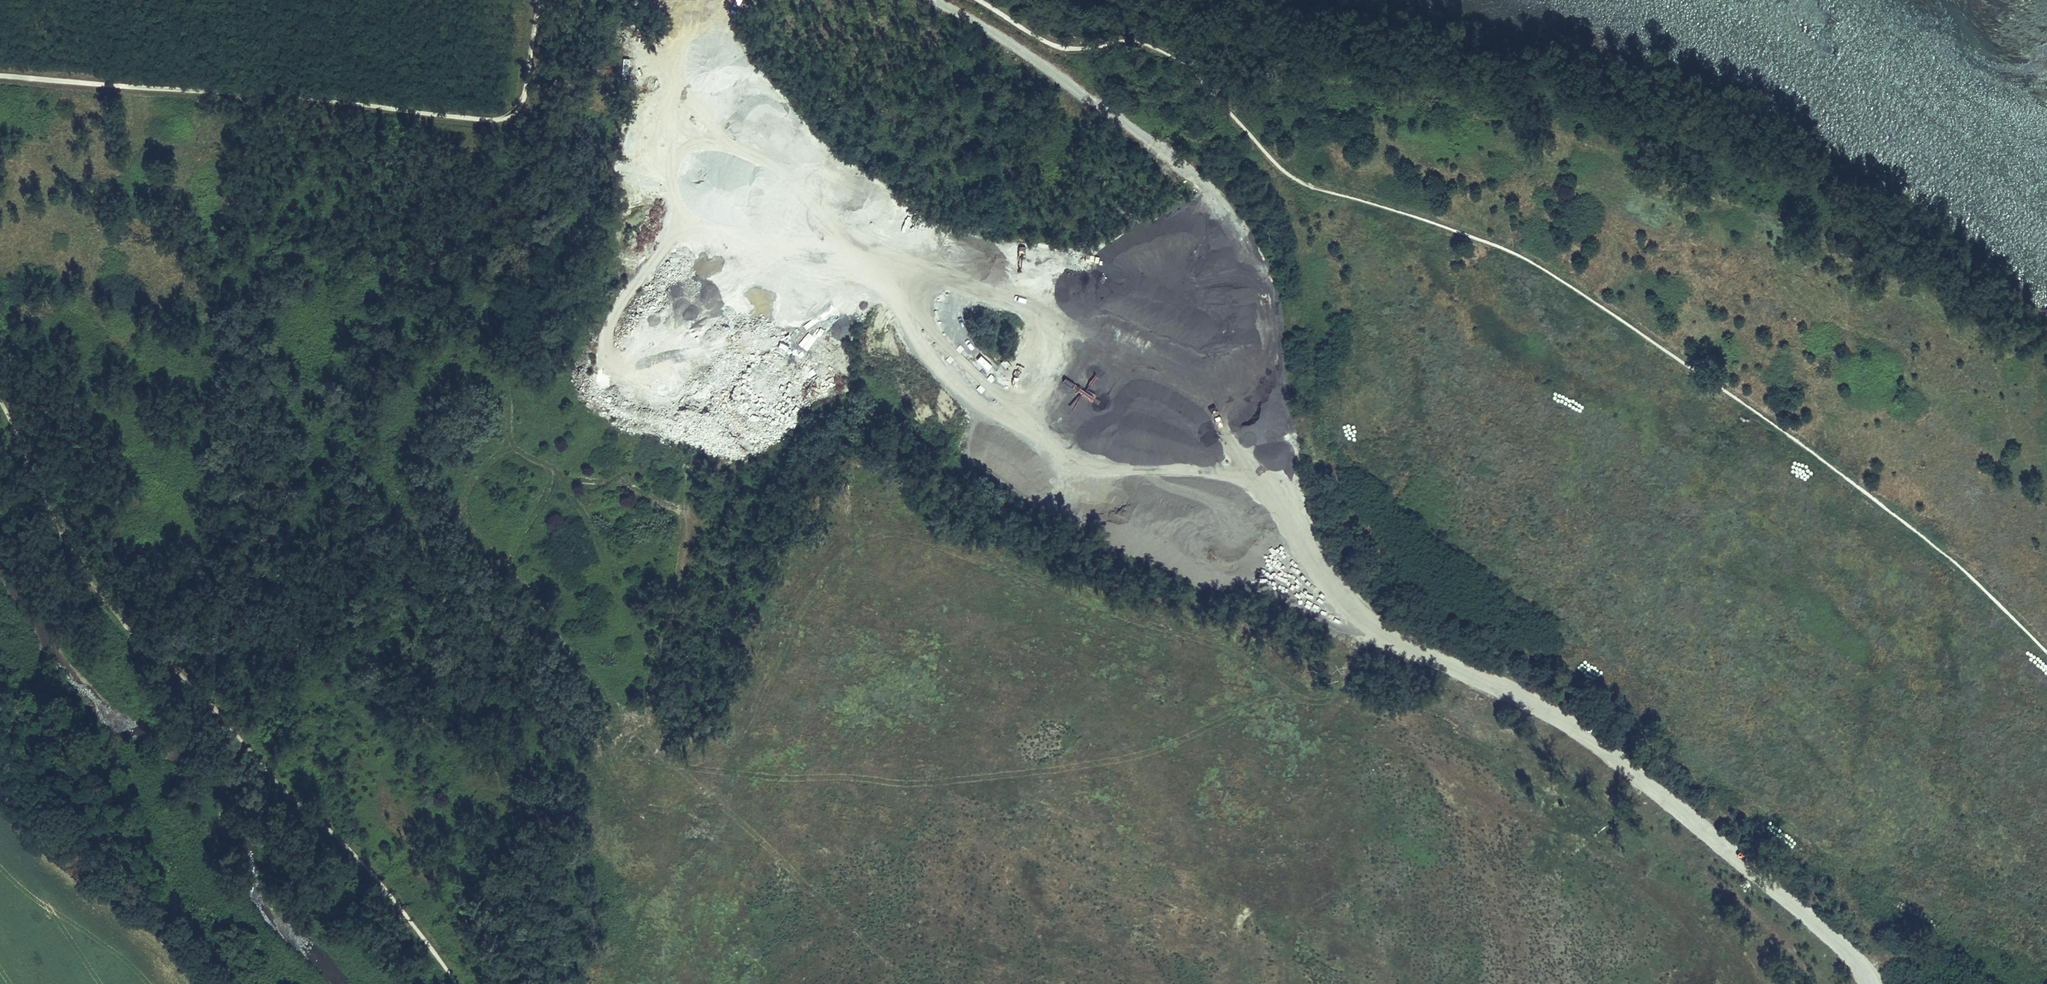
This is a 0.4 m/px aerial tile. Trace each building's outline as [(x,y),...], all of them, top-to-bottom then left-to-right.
[(1198,414),(1203,399),(1192,396),(1187,410),(1190,410),(1186,423),(1185,423),(1181,435),(1192,438),(1191,438),(1206,443),(1209,433),(1204,431),(1208,417),(1198,414)]
